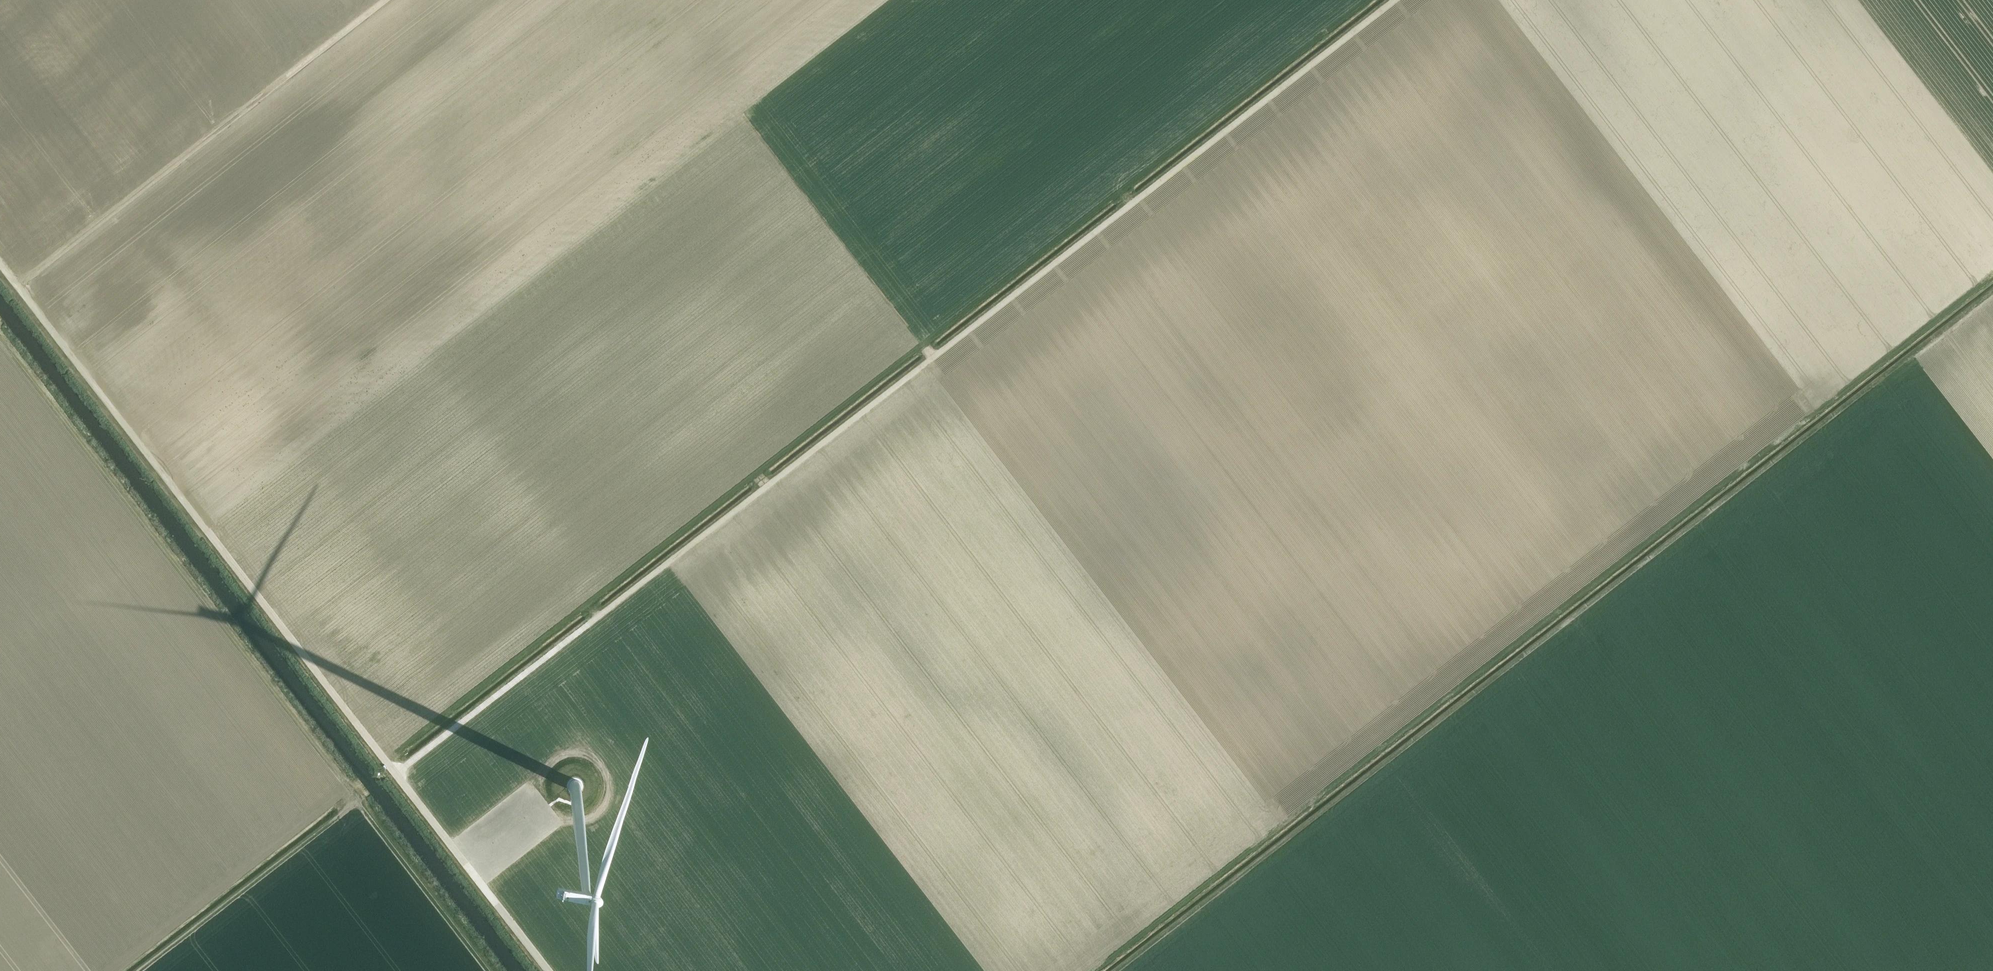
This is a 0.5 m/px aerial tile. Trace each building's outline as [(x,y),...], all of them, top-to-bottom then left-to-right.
[(581,787),(581,786),(581,785),(581,784),(580,783),(580,782),(579,781),(578,780),(577,780),(576,780),(575,780),(574,780),(573,780),(572,780),(572,781),(571,781),(570,782),(570,783),(569,784),(569,785),(569,786),(569,787),(569,788),(570,788),(570,789),(571,790),(572,791),(573,791),(574,792),(575,792),(576,792),(577,791),(578,791),(579,791),(579,790),(580,789),(580,788),(581,788),(581,787)]
